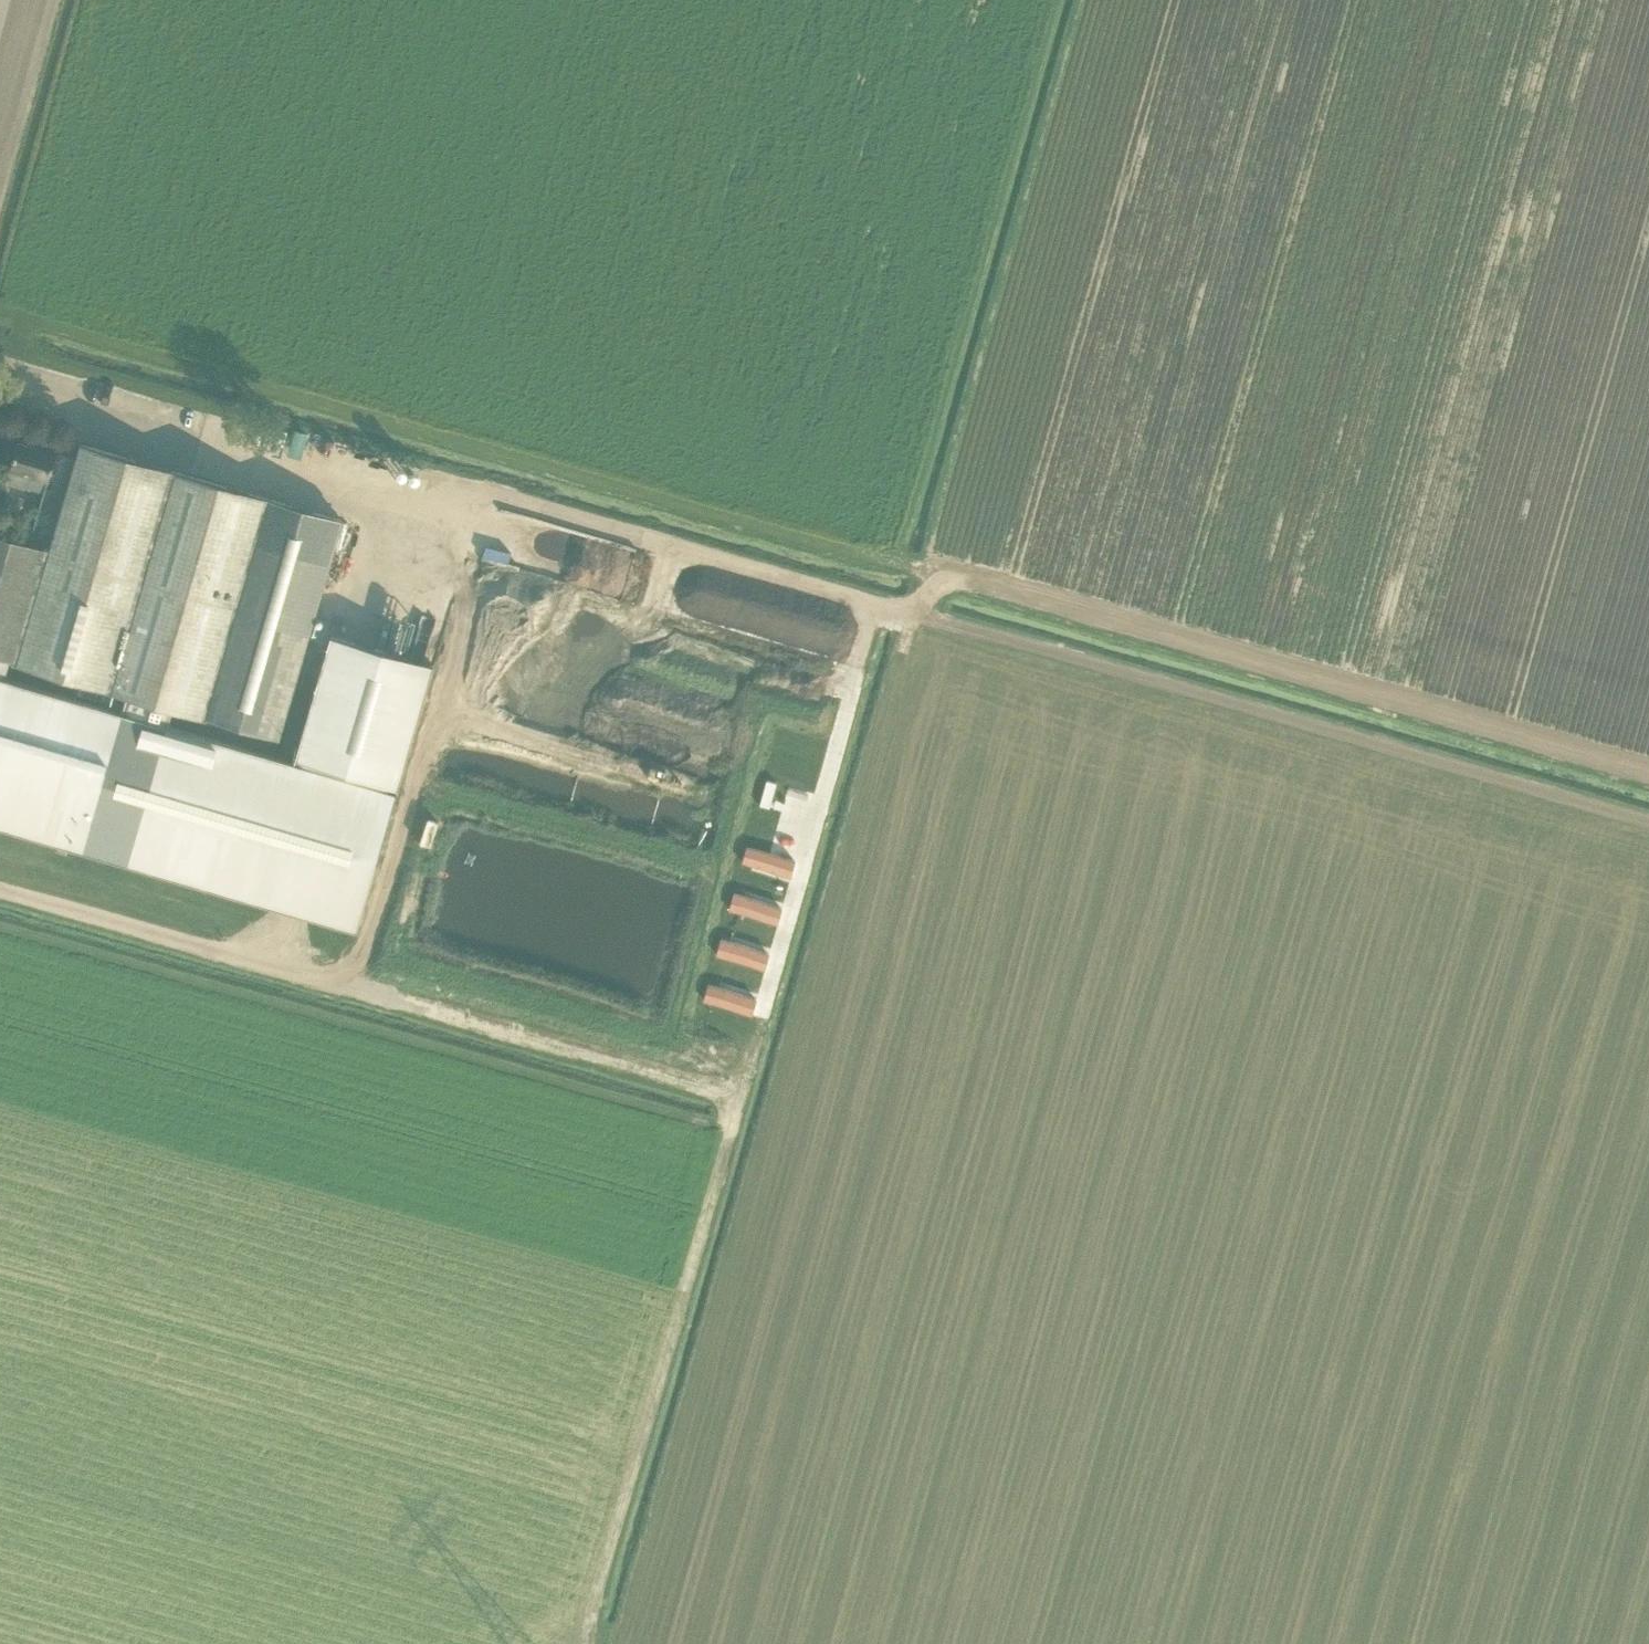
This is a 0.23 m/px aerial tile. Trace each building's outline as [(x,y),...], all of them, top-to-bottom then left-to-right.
[(73,465),(74,466),(70,480),(50,474),(48,481),(47,480),(28,545),(0,536),(0,824),(357,928),(434,665),(334,636),(295,762),(169,725),(175,704),(279,734),(317,604),(317,603),(342,519),(81,441),(78,451),(73,465)] [(38,444),(37,446),(18,441),(10,469),(12,470),(9,483),(28,488),(32,476),(47,480),(48,481),(50,474),(70,480),(74,466),(73,465),(54,459),(56,450),(38,444)] [(744,849),(740,865),(791,880),(796,864),(744,849)] [(732,894),(727,910),(778,925),(783,909),(732,894)] [(715,955),(766,970),(770,954),(719,939),(715,955)] [(708,984),(703,1000),(754,1015),(759,999),(708,984)]
